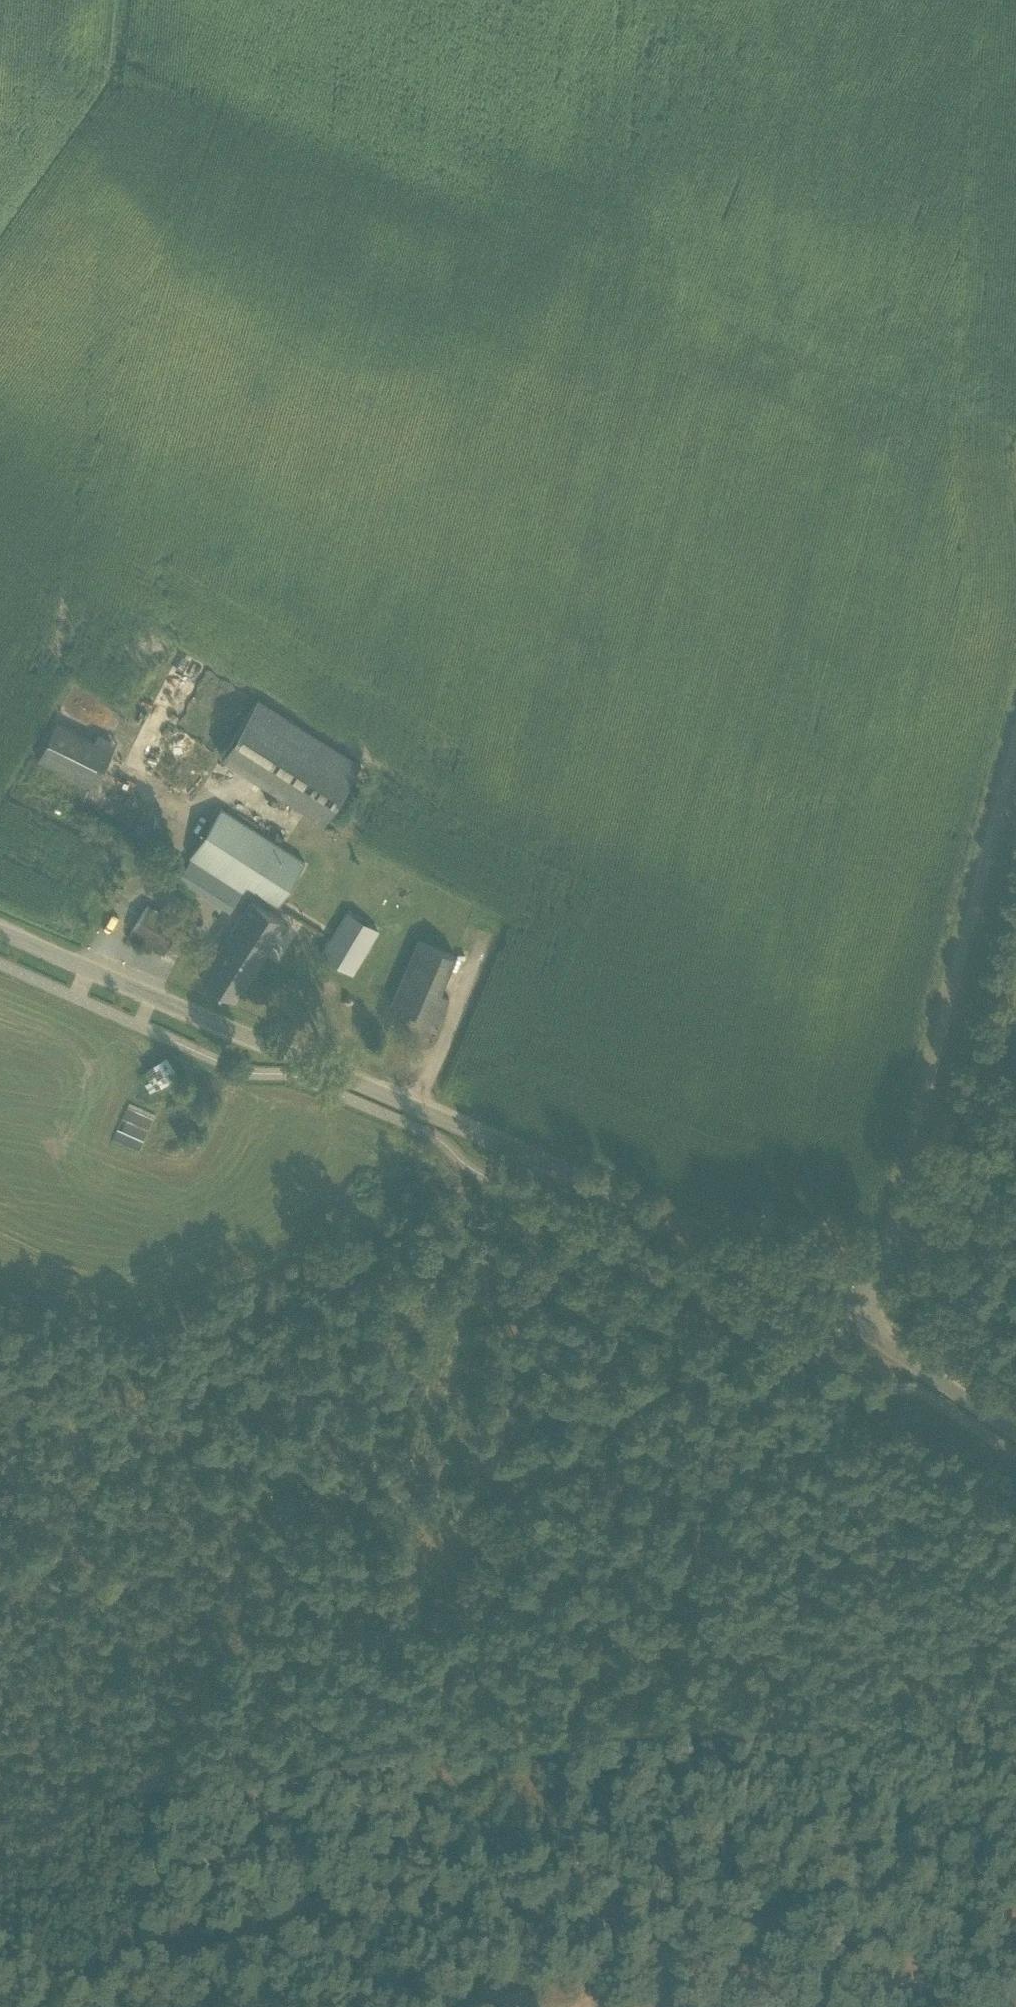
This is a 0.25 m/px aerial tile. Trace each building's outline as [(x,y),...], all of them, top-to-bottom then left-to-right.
[(222,756),(324,822),(360,765),(259,700),(222,756)] [(94,787),(113,750),(57,723),(39,760),(94,787)] [(246,885),(277,904),(304,862),(220,808),(189,857),(242,891),(246,885)] [(285,922),(250,900),(200,979),(234,1001),(285,922)] [(145,904),(129,932),(163,953),(180,926),(145,904)] [(380,932),(374,928),(346,911),(320,955),(355,974),(380,932)] [(390,1003),(415,1013),(436,1023),(447,998),(440,995),(456,957),(417,940),(390,1003)] [(166,1057),(144,1071),(155,1088),(177,1073),(166,1057)] [(141,1152),(157,1114),(129,1102),(112,1140),(141,1152)]
